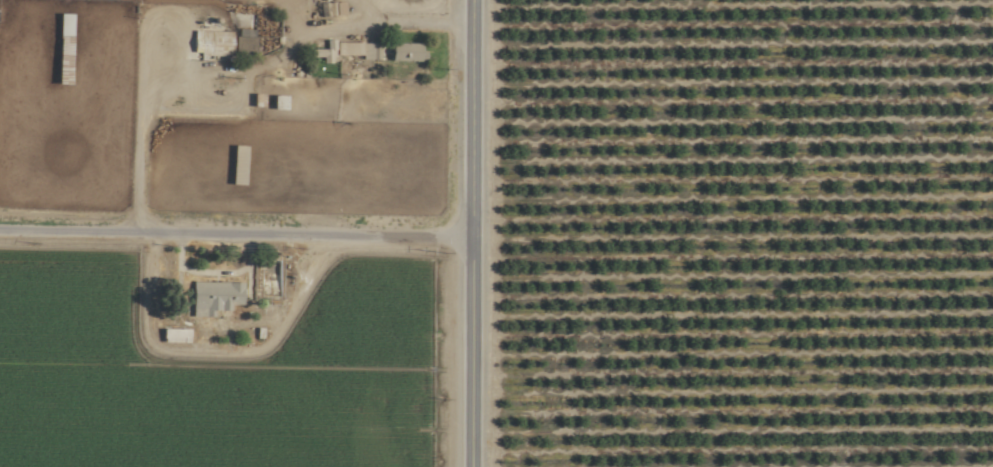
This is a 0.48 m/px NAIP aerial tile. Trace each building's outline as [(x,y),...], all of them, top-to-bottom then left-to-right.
[(229,31),(191,30),(191,54),(228,55),(229,31)] [(378,42),(323,41),(323,48),(307,48),(307,56),(320,57),(320,63),(329,63),(329,55),(361,55),(361,59),(378,59),(378,42)] [(417,43),(388,42),(387,59),(417,60),(417,43)] [(189,316),(211,316),(211,309),(227,309),(227,303),(240,303),(240,281),(188,282),(189,316)] [(186,342),(186,328),(160,329),(160,342),(186,342)]
